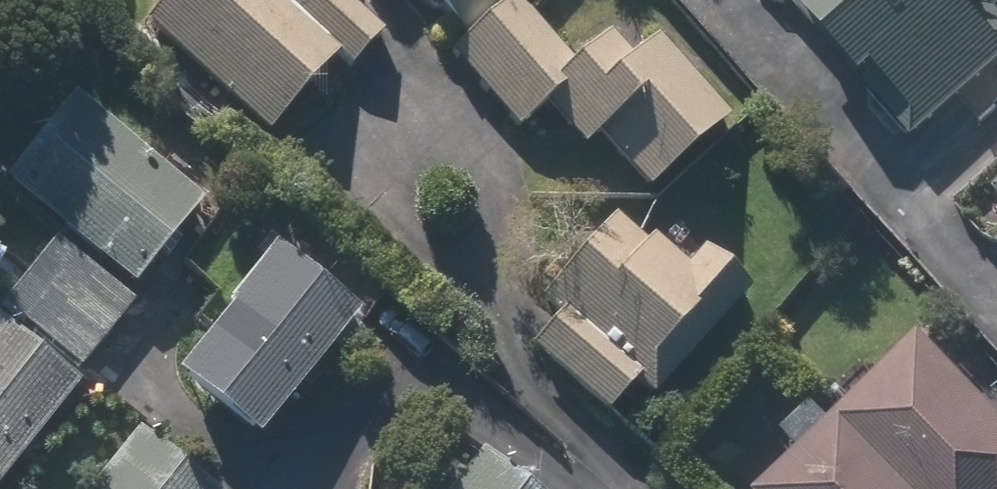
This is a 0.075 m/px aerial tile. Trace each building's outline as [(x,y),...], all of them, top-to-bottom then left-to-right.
[(137,23),(264,134),(329,60),(348,76),(380,39),(334,0),(155,0),(137,23)] [(460,49),(446,64),(521,135),(551,103),(650,198),(727,118),(621,16),(574,65),(509,2),(511,0),(409,0),(460,49)] [(958,2),(961,0),(783,0),(908,141),(996,63),(996,25),(987,35),(958,2)] [(201,204),(66,97),(0,181),(0,187),(133,292),(201,204)] [(987,190),(996,202),(996,182),(987,190)] [(532,349),(603,419),(634,387),(651,403),(750,302),(699,252),(681,270),(615,204),(527,294),(557,324),(532,349)] [(0,312),(0,316),(76,374),(127,306),(49,247),(0,312)] [(254,450),(357,316),(274,253),(171,387),(254,450)] [(77,389),(0,329),(0,488),(77,389)] [(916,341),(773,488),(996,488),(996,418),(916,341)] [(139,437),(97,488),(205,488),(139,437)] [(476,455),(449,488),(518,488),(476,455)]
